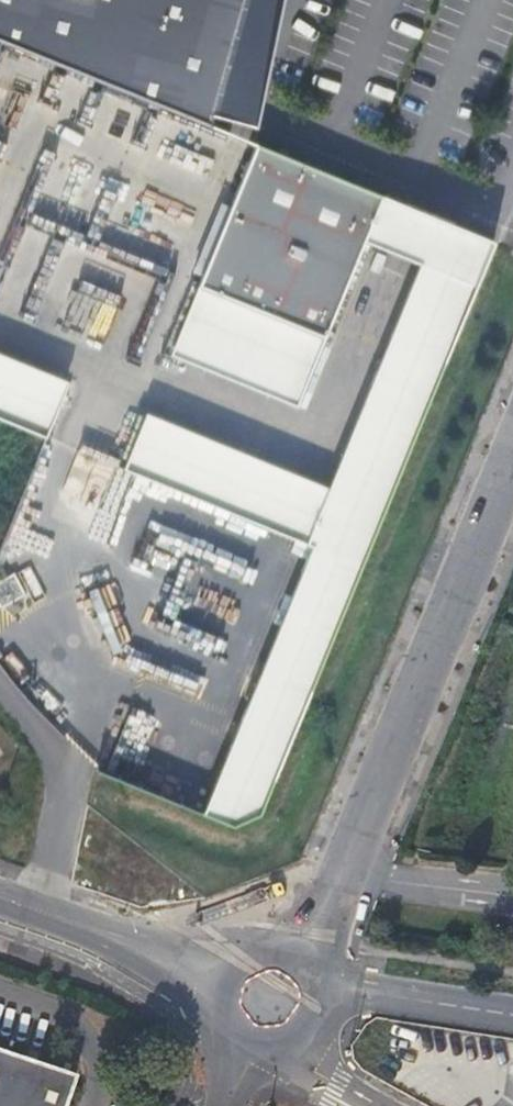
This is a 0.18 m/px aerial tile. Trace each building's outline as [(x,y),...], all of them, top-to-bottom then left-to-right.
[(205,126),(240,0),(0,0),(0,42),(205,126)] [(375,195),(250,145),(194,283),(321,337),(356,244),(375,195)] [(399,206),(375,195),(356,244),(411,266),(322,488),(139,415),(116,469),(305,545),(197,814),(228,828),(253,816),(488,245),(411,211),(399,206)] [(321,337),(194,283),(167,354),(291,406),(321,337)] [(0,356),(0,422),(43,440),(64,380),(0,356)] [(70,1076),(0,1053),(0,1105),(60,1105),(70,1076)]
